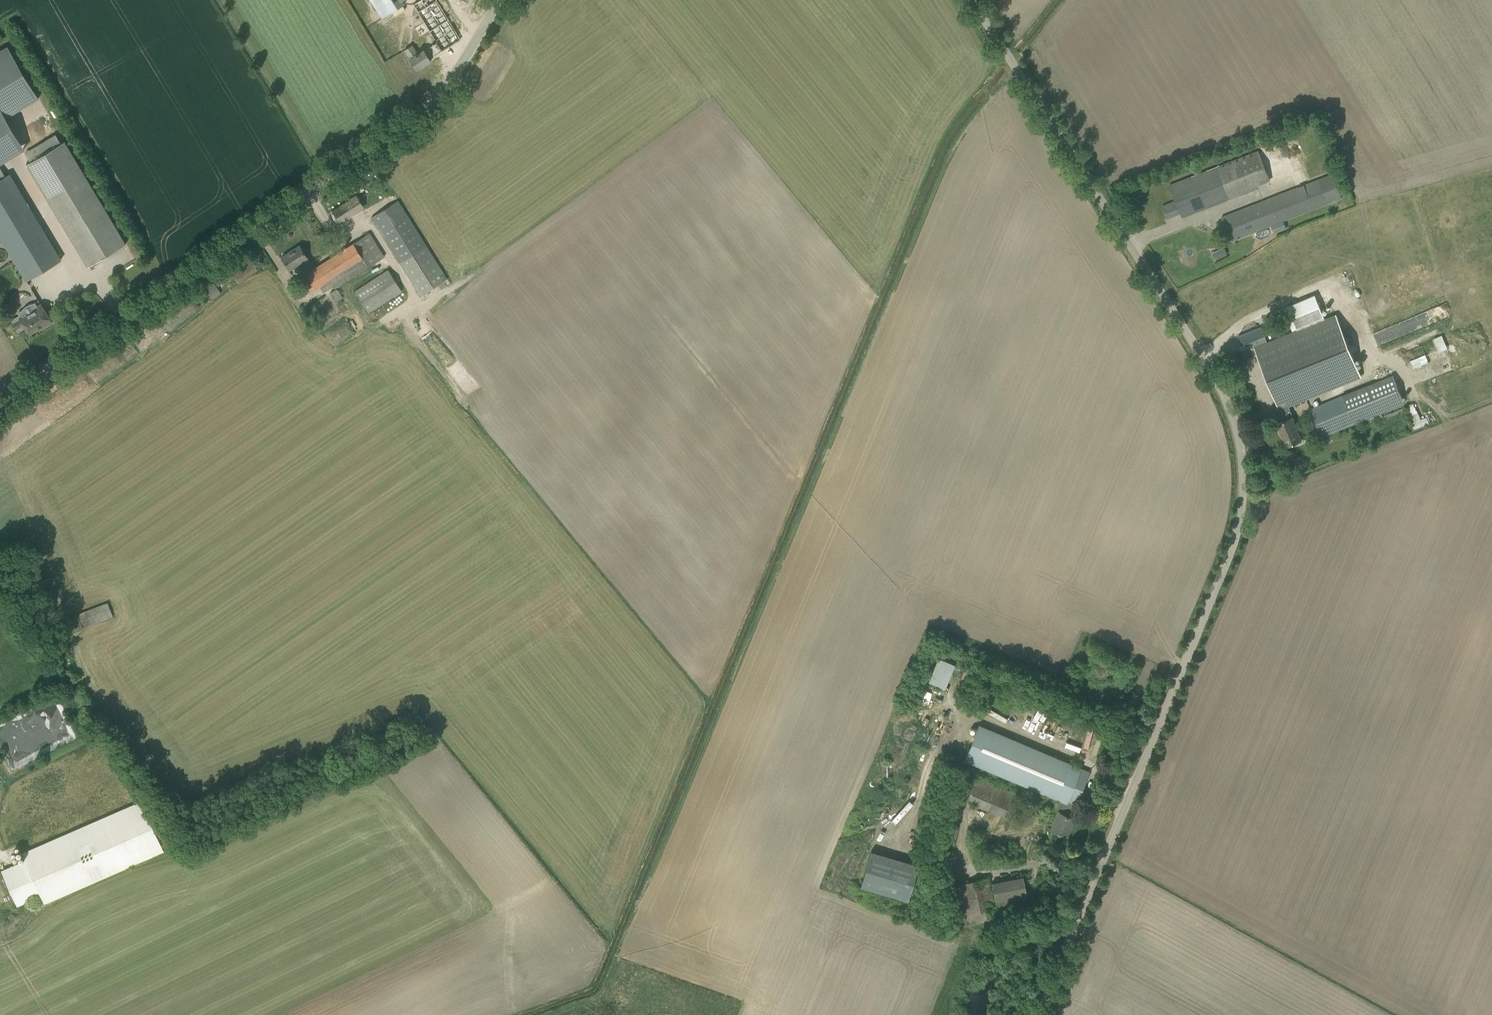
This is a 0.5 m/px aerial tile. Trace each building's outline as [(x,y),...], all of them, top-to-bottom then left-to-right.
[(382,19),(405,4),(402,0),(370,0),(382,19)] [(458,36),(463,33),(457,22),(453,25),(438,0),(421,0),(413,5),(436,43),(424,50),(424,49),(418,53),(412,45),(404,50),(416,69),(431,60),(429,58),(441,50),(441,51),(460,39),(458,36)] [(0,52),(0,109),(5,117),(32,102),(38,98),(8,47),(0,52)] [(38,98),(32,102),(35,108),(42,105),(38,98)] [(26,163),(88,266),(126,244),(64,141),(26,163)] [(1243,192),(1270,181),(1258,149),(1169,185),(1182,217),(1243,192)] [(9,173),(0,179),(0,237),(26,280),(60,260),(9,173)] [(1221,217),(1230,241),(1271,225),(1283,220),(1341,198),(1333,174),(1221,217)] [(329,213),(338,225),(364,208),(356,195),(329,213)] [(371,217),(421,296),(448,280),(398,200),(371,217)] [(1287,228),(1283,220),(1271,225),(1274,233),(1287,228)] [(302,276),(307,284),(312,292),(320,287),(324,293),(333,287),(334,289),(385,257),(369,233),(302,276)] [(307,258),(299,245),(281,257),(289,269),(299,263),(302,269),(310,264),(307,258)] [(1215,259),(1227,254),(1223,246),(1211,251),(1215,259)] [(231,273),(237,282),(257,269),(251,261),(231,273)] [(354,291),(368,313),(402,292),(388,270),(354,291)] [(220,292),(214,283),(205,289),(211,298),(220,292)] [(1324,316),(1315,294),(1286,306),(1296,328),(1324,316)] [(1434,321),(1452,312),(1446,302),(1425,313),(1428,318),(1434,314),(1436,317),(1433,318),(1434,321)] [(42,328),(52,322),(41,304),(32,309),(33,312),(21,320),(20,317),(21,317),(20,316),(20,317),(19,316),(11,320),(18,331),(25,327),(29,334),(41,327),(42,328)] [(1254,349),(1278,408),(1288,404),(1361,375),(1337,316),(1254,349)] [(1260,327),(1238,336),(1241,345),(1256,339),(1258,344),(1266,341),(1260,327)] [(1436,350),(1449,347),(1446,333),(1433,336),(1436,350)] [(1310,409),(1322,437),(1404,403),(1393,375),(1310,409)] [(1413,426),(1421,422),(1413,403),(1405,407),(1413,426)] [(1288,404),(1278,408),(1277,408),(1282,421),(1277,423),(1286,446),(1301,440),(1292,418),(1293,417),(1288,404)] [(73,619),(76,629),(82,627),(112,615),(107,602),(75,615),(76,618),(73,619)] [(937,656),(926,681),(944,688),(954,663),(937,656)] [(0,728),(0,732),(9,748),(9,749),(12,755),(19,755),(10,760),(18,760),(29,754),(31,754),(31,749),(10,749),(10,741),(22,741),(22,732),(24,732),(30,729),(24,718),(17,718),(0,728)] [(1058,812),(1051,829),(1066,836),(1074,818),(1068,816),(1073,805),(1074,806),(1089,771),(1079,768),(978,725),(964,759),(1008,778),(1057,798),(1052,809),(1058,812)] [(966,800),(1011,819),(1018,803),(1011,799),(1014,793),(976,776),(966,800)] [(882,826),(892,836),(896,832),(890,826),(912,803),(907,799),(882,826)] [(22,853),(25,860),(1,870),(17,907),(41,897),(44,904),(164,852),(142,800),(22,853)] [(917,866),(871,853),(860,888),(906,901),(917,866)] [(1017,872),(1034,868),(1032,860),(1015,864),(1017,872)] [(1026,894),(1027,894),(1027,892),(1026,892),(1023,876),(991,883),(997,909),(1028,902),(1026,894)]
